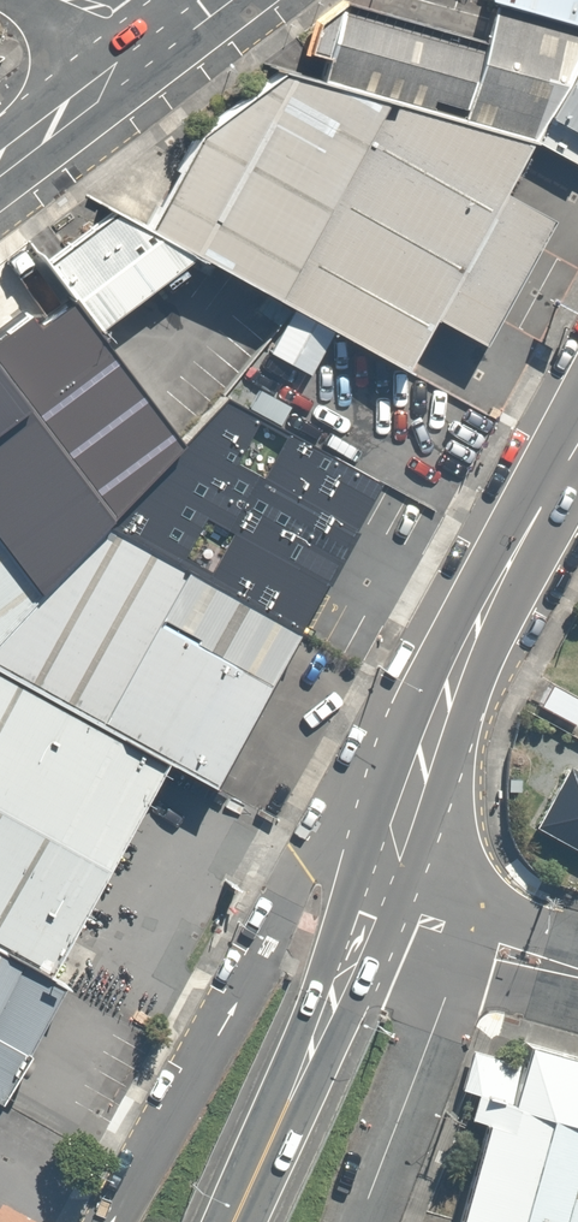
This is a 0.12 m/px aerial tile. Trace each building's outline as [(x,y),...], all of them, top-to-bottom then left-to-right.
[(471,110),(491,44),(350,0),(341,0),(315,20),(306,55),(332,61),(327,82),(395,100),(435,111),(438,102),(471,110)] [(489,0),(500,4),(577,25),(577,0),(489,0)] [(537,144),(553,119),(577,75),(577,25),(500,4),(491,44),(471,110),(469,121),(537,144)] [(202,258),(282,301),(395,100),(327,82),(291,73),(202,136),(148,229),(202,258)] [(553,119),(577,133),(577,75),(553,119)] [(537,144),(469,121),(435,111),(395,100),(282,301),(299,310),(337,331),(411,372),(441,321),(490,347),(556,222),(510,196),(537,144)] [(553,119),(537,144),(577,164),(577,133),(553,119)] [(100,334),(202,258),(148,229),(117,213),(48,265),(77,305),(100,334)] [(118,522),(184,445),(100,334),(77,305),(44,329),(33,314),(0,337),(0,367),(118,522)] [(312,375),(337,331),(299,310),(272,353),(312,375)] [(46,597),(109,531),(118,522),(0,367),(0,537),(46,597)] [(118,522),(109,531),(305,637),(330,585),(333,587),(362,534),(358,533),(385,485),(225,397),(184,445),(118,522)] [(305,637),(109,531),(46,597),(0,647),(0,666),(174,764),(220,790),(305,637)] [(0,537),(0,647),(46,597),(0,537)] [(54,979),(174,764),(0,666),(0,949),(54,979)] [(544,682),(531,712),(573,730),(577,718),(577,697),(544,682)] [(577,849),(577,775),(561,767),(532,827),(577,849)] [(54,979),(0,949),(0,1104),(4,1106),(31,1057),(70,988),(54,979)] [(494,1037),(438,1221),(577,1221),(577,1062),(494,1037)]
